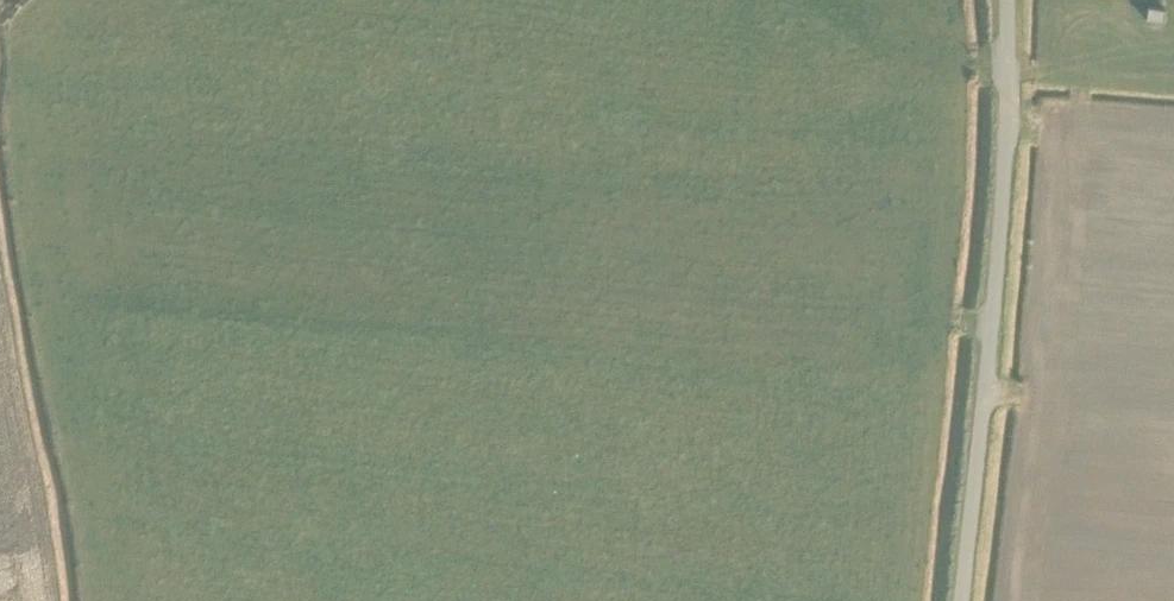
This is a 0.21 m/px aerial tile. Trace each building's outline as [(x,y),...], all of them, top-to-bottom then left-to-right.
[(1164,8),(1149,6),(1147,17),(1163,19),(1164,8)]
